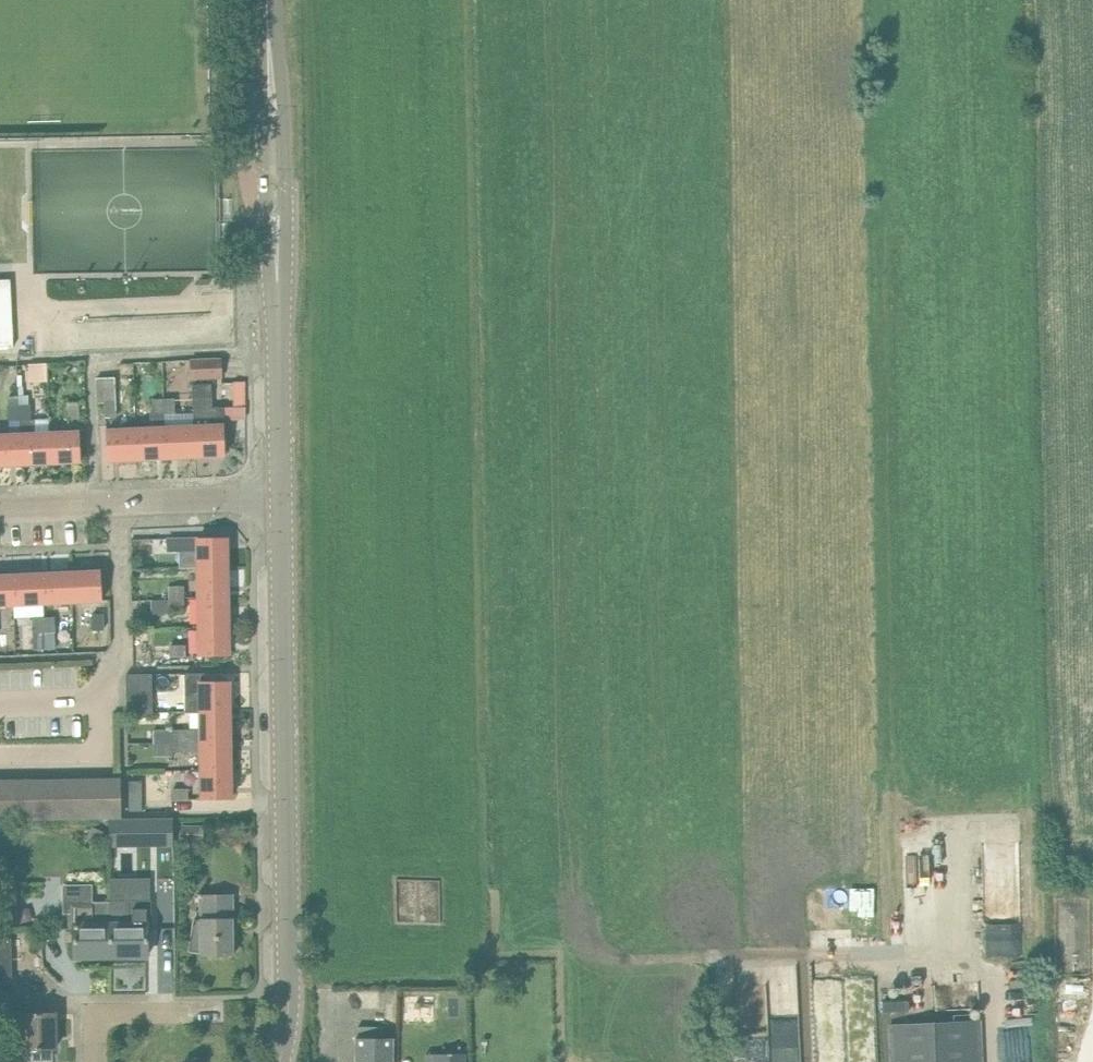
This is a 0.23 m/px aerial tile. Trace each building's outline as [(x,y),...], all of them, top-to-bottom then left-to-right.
[(13,347),(11,288),(10,279),(0,279),(0,347),(13,347)] [(192,378),(200,378),(222,377),(221,358),(191,360),(192,378)] [(117,376),(99,377),(100,402),(107,401),(107,414),(119,414),(117,376)] [(155,398),(156,428),(136,430),(137,458),(166,457),(164,398),(163,378),(145,378),(146,399),(155,398)] [(194,427),(196,456),(225,454),(223,407),(213,408),(212,384),(192,385),(194,427)] [(29,395),(19,395),(19,397),(19,406),(30,406),(29,395)] [(176,398),(164,398),(166,457),(196,456),(194,427),(177,428),(176,398)] [(79,403),(67,404),(68,421),(80,421),(79,403)] [(19,406),(9,407),(9,422),(20,421),(19,406)] [(20,421),(30,421),(30,406),(19,406),(20,421)] [(137,458),(136,430),(106,431),(108,459),(137,458)] [(80,432),(50,433),(52,462),(81,461),(80,432)] [(50,433),(21,435),(22,463),(52,462),(50,433)] [(21,435),(0,436),(0,464),(22,463),(21,435)] [(198,567),(227,567),(227,537),(146,539),(147,551),(169,550),(169,549),(183,549),(183,551),(197,551),(198,567)] [(227,567),(198,567),(198,597),(228,596),(227,567)] [(72,572),(73,601),(102,600),(101,571),(72,572)] [(72,572),(42,574),(44,603),(73,601),(72,572)] [(42,574),(13,575),(14,604),(44,603),(42,574)] [(13,575),(0,576),(0,604),(14,604),(13,575)] [(171,586),(171,597),(186,597),(186,585),(171,586)] [(228,626),(228,596),(198,597),(199,626),(228,626)] [(187,607),(186,597),(171,597),(171,599),(171,607),(187,607)] [(171,599),(156,599),(156,613),(171,612),(171,607),(171,599)] [(103,614),(92,614),(92,629),(75,630),(76,651),(104,649),(103,614)] [(46,645),(45,616),(35,616),(36,648),(46,648),(46,645)] [(54,616),(45,616),(46,645),(55,645),(54,616)] [(228,626),(199,626),(199,656),(229,655),(228,626)] [(188,644),(172,644),(172,656),(188,656),(188,644)] [(153,712),(152,673),(126,674),(127,713),(153,712)] [(229,681),(205,681),(205,673),(185,673),(185,696),(201,695),(201,712),(230,711),(229,681)] [(201,712),(201,727),(164,728),(164,740),(175,740),(175,741),(201,741),(230,741),(230,711),(201,712)] [(201,741),(175,741),(175,742),(156,743),(156,755),(175,755),(175,752),(201,751),(202,771),(230,770),(230,741),(201,741)] [(230,770),(202,771),(202,799),(231,799),(230,770)] [(114,778),(74,778),(74,784),(34,784),(34,779),(0,780),(0,819),(120,817),(120,778),(114,778)] [(191,788),(175,788),(176,799),(191,799),(191,788)] [(142,794),(129,794),(129,812),(142,812),(142,794)] [(174,819),(148,819),(148,846),(174,845),(174,819)] [(120,820),(110,820),(110,846),(131,846),(130,820),(122,820),(120,820)] [(928,822),(906,822),(905,929),(934,929),(934,858),(928,857),(928,822)] [(182,826),(181,841),(203,842),(204,826),(182,826)] [(175,890),(174,862),(156,862),(157,890),(175,890)] [(1017,933),(1017,909),(1008,909),(1009,873),(992,873),(992,896),(992,933),(1017,933)] [(15,919),(14,879),(0,879),(0,920),(15,919)] [(195,918),(191,940),(201,941),(201,956),(234,955),(233,893),(201,893),(201,918),(195,918)] [(111,956),(111,923),(93,923),(93,901),(70,901),(70,929),(74,928),(75,957),(111,956)] [(129,923),(111,923),(111,956),(148,956),(148,928),(152,928),(152,901),(128,901),(129,923)] [(13,983),(12,938),(0,938),(0,984),(13,983)] [(123,987),(149,986),(148,962),(122,963),(123,987)] [(3,992),(3,1005),(19,1005),(19,991),(3,992)] [(23,1032),(23,1048),(33,1049),(33,1059),(54,1059),(54,1048),(57,1048),(55,1013),(18,1013),(18,1032),(23,1032)] [(800,1045),(766,1046),(766,1016),(742,1016),(742,1039),(761,1038),(762,1054),(738,1054),(738,1061),(800,1061),(800,1045)] [(980,1021),(890,1025),(891,1061),(982,1061),(980,1021)] [(1001,1049),(1011,1049),(1011,1022),(1001,1022),(1001,1049)] [(377,1039),(356,1039),(355,1061),(392,1061),(392,1039),(377,1039)] [(434,1055),(435,1061),(466,1061),(466,1054),(434,1055)]
